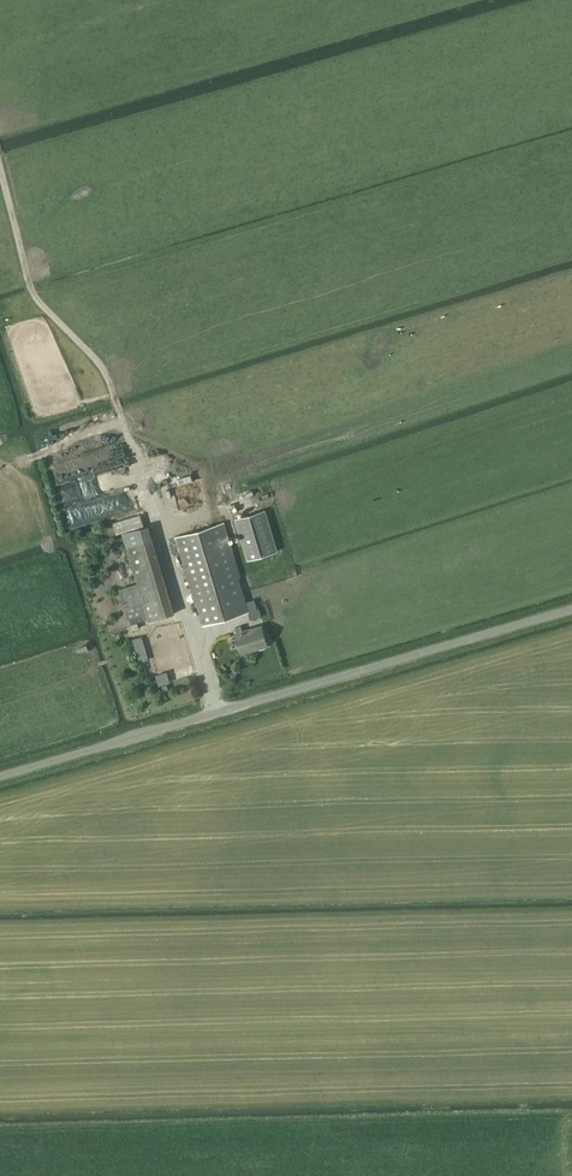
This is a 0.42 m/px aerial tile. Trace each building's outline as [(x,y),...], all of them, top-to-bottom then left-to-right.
[(277,552),(265,509),(236,518),(249,560),(277,552)] [(262,616),(259,607),(258,608),(255,598),(246,601),(223,522),(176,536),(203,624),(248,611),(251,619),(262,616)] [(136,583),(119,588),(128,619),(130,618),(133,627),(137,626),(139,625),(138,621),(148,618),(148,621),(174,613),(148,525),(122,533),(136,583)] [(242,653),(268,645),(261,625),(242,631),(240,626),(235,627),(237,632),(236,632),(242,653)]
